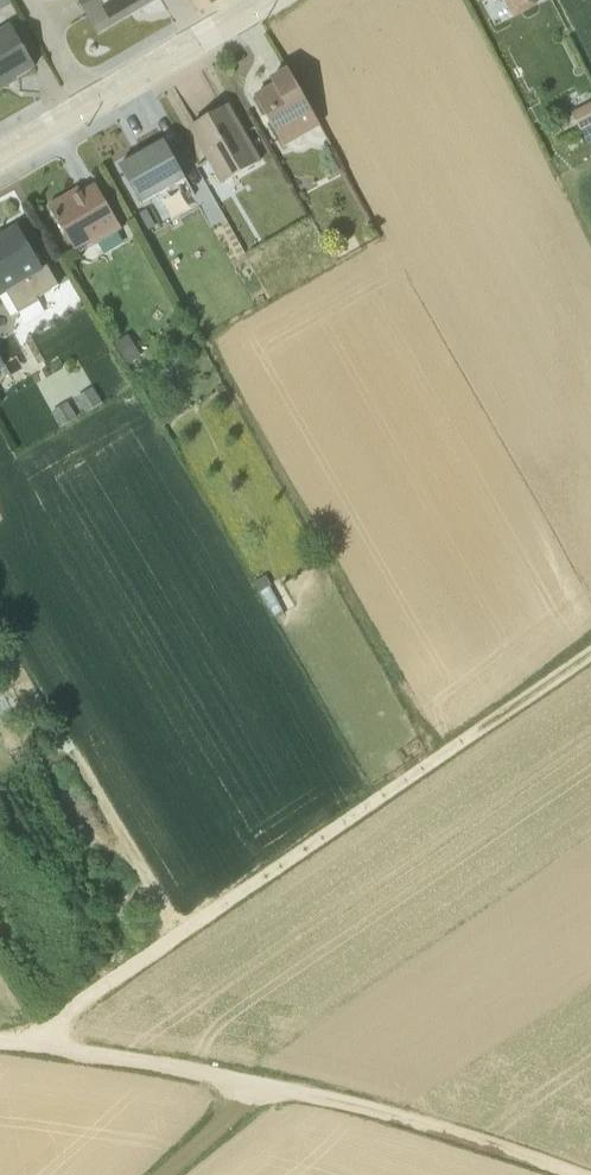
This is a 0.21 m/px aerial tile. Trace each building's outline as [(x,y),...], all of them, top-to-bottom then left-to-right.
[(12,4),(9,0),(0,0),(0,11),(12,4)] [(157,0),(76,0),(97,35),(157,0)] [(10,24),(0,30),(0,91),(19,81),(17,78),(36,67),(10,24)] [(321,126),(289,70),(271,80),(274,86),(256,97),(284,147),(321,126)] [(259,162),(227,106),(190,127),(222,183),(259,162)] [(119,166),(141,205),(186,180),(164,141),(119,166)] [(68,195),(49,206),(77,254),(122,229),(96,185),(70,199),(68,195)] [(59,285),(47,265),(43,268),(18,226),(0,237),(0,298),(7,294),(19,314),(39,302),(37,298),(59,286),(59,285)] [(143,356),(129,333),(114,343),(128,365),(143,356)] [(86,413),(103,403),(93,387),(76,397),(86,413)] [(77,418),(68,402),(50,412),(60,428),(77,418)]
